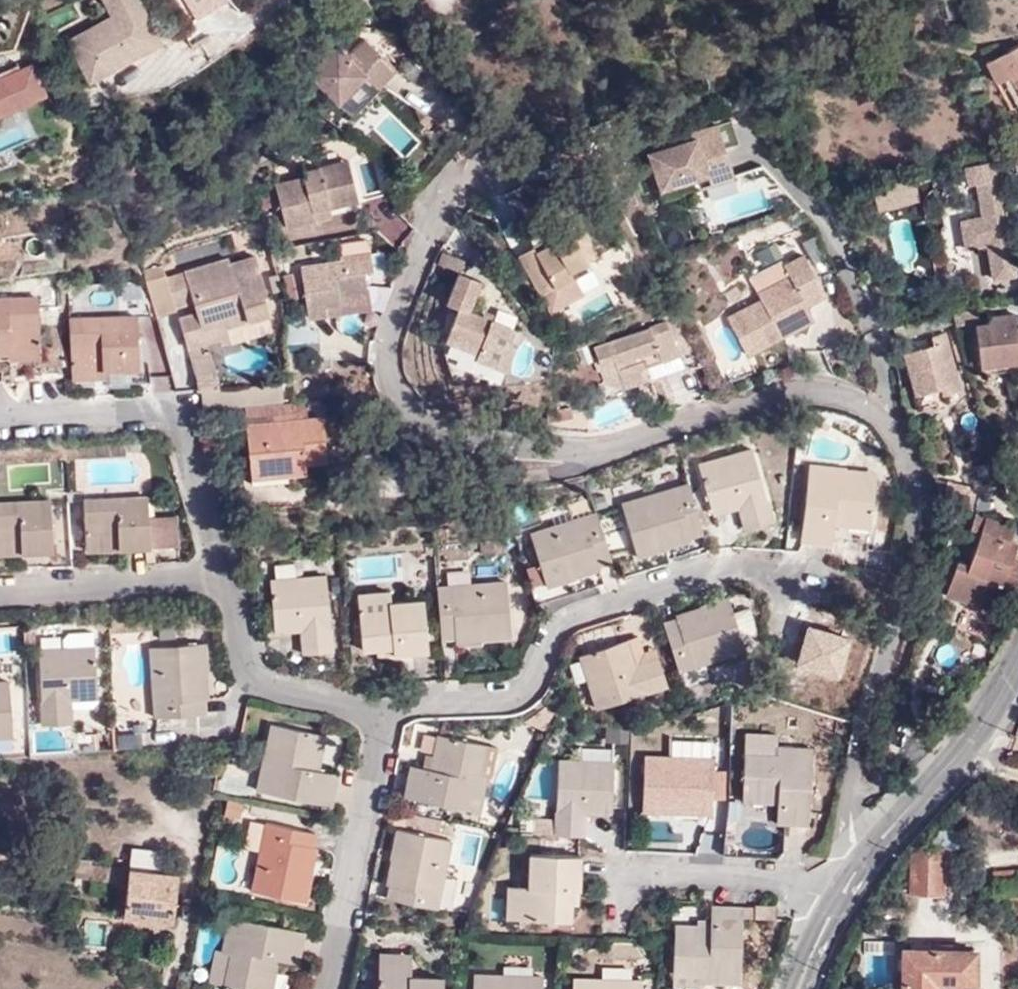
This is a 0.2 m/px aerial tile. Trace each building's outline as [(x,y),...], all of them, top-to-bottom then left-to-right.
[(136,0),(103,0),(112,17),(84,33),(68,41),(88,79),(105,70),(158,41),(136,0)] [(195,18),(226,0),(183,0),(195,18)] [(948,21),(962,16),(956,0),(943,0),(948,21)] [(306,76),(334,102),(360,75),(373,88),(391,68),(361,40),(344,58),(332,49),(306,76)] [(985,62),(995,83),(1007,76),(1017,96),(1017,45),(985,62)] [(656,188),(702,173),(726,164),(711,122),(688,129),(690,136),(671,142),(644,151),(656,188)] [(668,135),(671,142),(690,136),(688,129),(668,135)] [(345,161),(316,168),(319,179),(347,171),(345,161)] [(1014,255),(1012,243),(1007,243),(995,163),(966,168),(970,186),(977,186),(983,218),(962,222),(967,248),(988,245),(994,279),(1017,274),(1017,261),(1015,261),(1014,255)] [(726,164),(702,173),(706,182),(729,174),(726,164)] [(284,227),(311,220),(308,209),(326,204),(328,207),(355,201),(347,171),(319,179),(316,168),(298,173),(300,178),(273,185),(284,227)] [(308,209),(311,220),(329,215),(328,207),(326,204),(308,209)] [(566,270),(585,259),(578,247),(588,243),(575,220),(547,235),(550,241),(533,250),(530,245),(516,253),(537,292),(548,310),(579,292),(569,275),(566,270)] [(266,234),(262,221),(248,224),(251,238),(266,234)] [(547,235),(530,245),(533,250),(550,241),(547,235)] [(578,247),(585,259),(594,254),(588,243),(578,247)] [(456,272),(458,272),(462,260),(441,251),(436,263),(456,272)] [(799,253),(780,263),(786,273),(753,290),(757,298),(724,315),(743,351),(777,333),(773,324),(805,307),(802,302),(821,293),(799,253)] [(306,317),(339,312),(337,293),(365,289),(363,272),(371,270),(369,254),(338,258),(339,262),(297,268),(306,317)] [(204,330),(227,324),(270,311),(265,294),(267,290),(257,255),(232,262),(231,258),(185,270),(195,300),(198,311),(204,330)] [(786,273),(780,263),(778,258),(745,275),(753,290),(786,273)] [(176,305),(167,276),(163,263),(144,267),(147,287),(155,312),(177,307),(176,305)] [(195,300),(185,270),(167,276),(176,305),(195,300)] [(478,280),(458,272),(456,272),(442,302),(455,308),(442,339),(473,352),(472,357),(503,368),(513,343),(507,340),(512,328),(487,318),(477,315),(466,310),(478,280)] [(127,281),(136,313),(150,313),(139,280),(127,281)] [(142,280),(139,280),(150,313),(142,280)] [(8,352),(8,357),(41,355),(38,296),(0,298),(0,352),(8,352)] [(480,307),(477,315),(487,318),(490,311),(480,307)] [(810,316),(805,307),(773,324),(777,333),(810,316)] [(984,320),(981,309),(956,315),(960,327),(984,320)] [(230,335),(227,324),(204,330),(198,311),(186,315),(183,323),(190,346),(199,344),(230,335)] [(136,313),(69,316),(72,376),(103,375),(103,367),(138,367),(136,314),(136,313)] [(982,366),(1017,362),(1017,322),(1016,323),(1015,315),(989,319),(990,325),(976,326),(982,366)] [(615,370),(641,360),(648,374),(679,362),(663,319),(591,347),(596,361),(609,356),(615,370)] [(944,393),(961,388),(945,333),(930,336),(932,345),(903,354),(914,394),(942,387),(944,393)] [(200,352),(199,344),(190,346),(192,355),(200,352)] [(211,349),(200,352),(192,355),(200,388),(203,387),(219,386),(220,375),(211,349)] [(982,366),(982,374),(1017,369),(1017,362),(982,366)] [(283,380),(219,386),(203,387),(204,405),(283,398),(283,380)] [(245,424),(249,467),(283,463),(284,476),(306,473),(305,463),(327,461),(323,417),(245,424)] [(740,501),(741,506),(748,529),(775,521),(755,449),(702,465),(714,508),(740,501)] [(283,463),(249,467),(250,479),(284,476),(283,463)] [(847,477),(848,469),(812,464),(803,541),(836,544),(837,525),(873,529),(878,481),(847,477)] [(879,472),(848,469),(847,477),(878,481),(879,472)] [(705,533),(691,485),(624,504),(639,557),(667,549),(666,544),(690,537),(705,533)] [(84,497),(88,541),(122,539),(122,545),(154,542),(150,491),(84,497)] [(25,545),(25,551),(55,549),(52,498),(0,502),(0,547),(25,545)] [(715,514),(741,506),(740,501),(714,508),(715,514)] [(1012,558),(1017,543),(1010,540),(1015,527),(976,512),(970,528),(980,531),(968,565),(958,561),(945,594),(966,602),(967,600),(989,608),(998,584),(1016,590),(1017,584),(1017,570),(1009,566),(1012,558)] [(613,562),(599,515),(532,535),(549,588),(576,580),(575,575),(600,567),(613,562)] [(692,542),(690,537),(666,544),(667,549),(692,542)] [(122,539),(88,541),(88,548),(122,545),(122,539)] [(498,555),(498,541),(481,542),(481,555),(498,555)] [(0,547),(0,555),(25,552),(25,551),(25,545),(0,547)] [(1012,558),(1009,566),(1017,570),(1017,561),(1012,558)] [(575,575),(576,580),(601,572),(600,567),(575,575)] [(302,628),(302,633),(305,655),(334,653),(327,579),(271,584),(275,630),(302,628)] [(358,586),(360,597),(392,594),(391,584),(358,586)] [(508,585),(439,590),(443,640),(459,639),(482,637),(482,642),(512,640),(508,585)] [(392,594),(360,597),(364,649),(394,648),(394,656),(430,652),(425,602),(393,604),(392,594)] [(679,619),(665,622),(681,671),(747,650),(743,639),(760,634),(752,607),(735,613),(731,598),(703,607),(703,611),(679,619)] [(678,614),(679,619),(703,611),(703,607),(678,614)] [(24,631),(25,647),(32,647),(35,644),(33,630),(24,631)] [(69,634),(63,640),(63,649),(39,651),(42,724),(71,723),(71,708),(92,708),(97,702),(93,633),(69,634)] [(639,636),(626,640),(634,665),(660,658),(658,649),(644,652),(639,636)] [(634,665),(626,640),(580,653),(597,707),(668,683),(660,658),(634,665)] [(204,714),(203,700),(201,674),(207,674),(205,644),(150,646),(154,716),(204,714)] [(14,738),(10,683),(0,684),(0,739),(14,738)] [(553,713),(544,702),(524,720),(546,728),(553,713)] [(271,723),(265,752),(274,754),(278,724),(271,723)] [(274,754),(265,752),(258,789),(331,804),(338,773),(320,770),(326,734),(278,724),(274,754)] [(475,773),(481,743),(437,733),(432,754),(429,768),(421,766),(410,764),(403,795),(478,810),(484,775),(475,773)] [(776,748),(776,741),(745,740),(743,804),(778,804),(778,824),(809,826),(812,749),(776,748)] [(494,746),(481,743),(475,773),(484,775),(488,777),(494,746)] [(429,768),(432,754),(424,752),(421,766),(429,768)] [(644,812),(673,813),(673,808),(698,809),(714,809),(716,758),(646,757),(644,812)] [(530,819),(530,834),(582,836),(582,814),(582,808),(609,808),(610,762),(556,762),(553,819),(530,819)] [(245,802),(228,798),(224,814),(242,817),(245,802)] [(518,819),(518,834),(530,834),(530,819),(518,819)] [(261,851),(266,824),(251,820),(244,847),(261,851)] [(267,822),(266,824),(261,851),(253,890),(306,901),(313,872),(308,872),(314,846),(317,831),(267,822)] [(390,883),(387,897),(437,908),(450,839),(396,828),(391,856),(396,857),(390,883)] [(318,847),(314,846),(308,872),(313,872),(318,847)] [(944,846),(909,846),(909,895),(943,895),(944,882),(944,846)] [(944,882),(960,883),(960,846),(944,846),(944,882)] [(130,847),(129,868),(159,871),(161,851),(130,847)] [(519,886),(519,919),(571,921),(572,905),(572,890),(581,890),(582,856),(531,854),(530,886),(519,886)] [(385,881),(390,883),(396,857),(391,856),(385,881)] [(129,868),(76,863),(74,877),(125,882),(122,915),(171,920),(177,873),(159,871),(129,868)] [(1017,869),(991,871),(993,895),(1017,893),(1017,877),(1017,869)] [(507,919),(519,919),(519,886),(509,885),(507,919)] [(572,890),(572,905),(580,905),(581,890),(572,890)] [(753,905),(753,908),(753,918),(772,920),(773,906),(753,905)] [(675,925),(673,974),(703,975),(703,982),(704,982),(739,983),(742,919),(742,907),(710,906),(709,926),(675,925)] [(753,908),(742,907),(742,919),(753,918),(753,908)] [(222,983),(251,988),(270,988),(277,958),(296,963),(303,932),(229,916),(220,953),(228,954),(222,983)] [(938,986),(976,987),(976,949),(901,947),(901,988),(938,988),(938,986)] [(207,980),(222,983),(228,954),(220,953),(214,951),(207,980)] [(380,964),(411,965),(411,954),(380,953),(380,964)] [(411,965),(380,964),(379,988),(443,988),(444,976),(410,975),(411,965)] [(543,976),(475,974),(474,988),(543,988),(543,976)] [(703,975),(673,974),(672,987),(704,988),(704,982),(703,982),(703,975)] [(644,981),(573,978),(572,988),(644,988),(644,981)]
